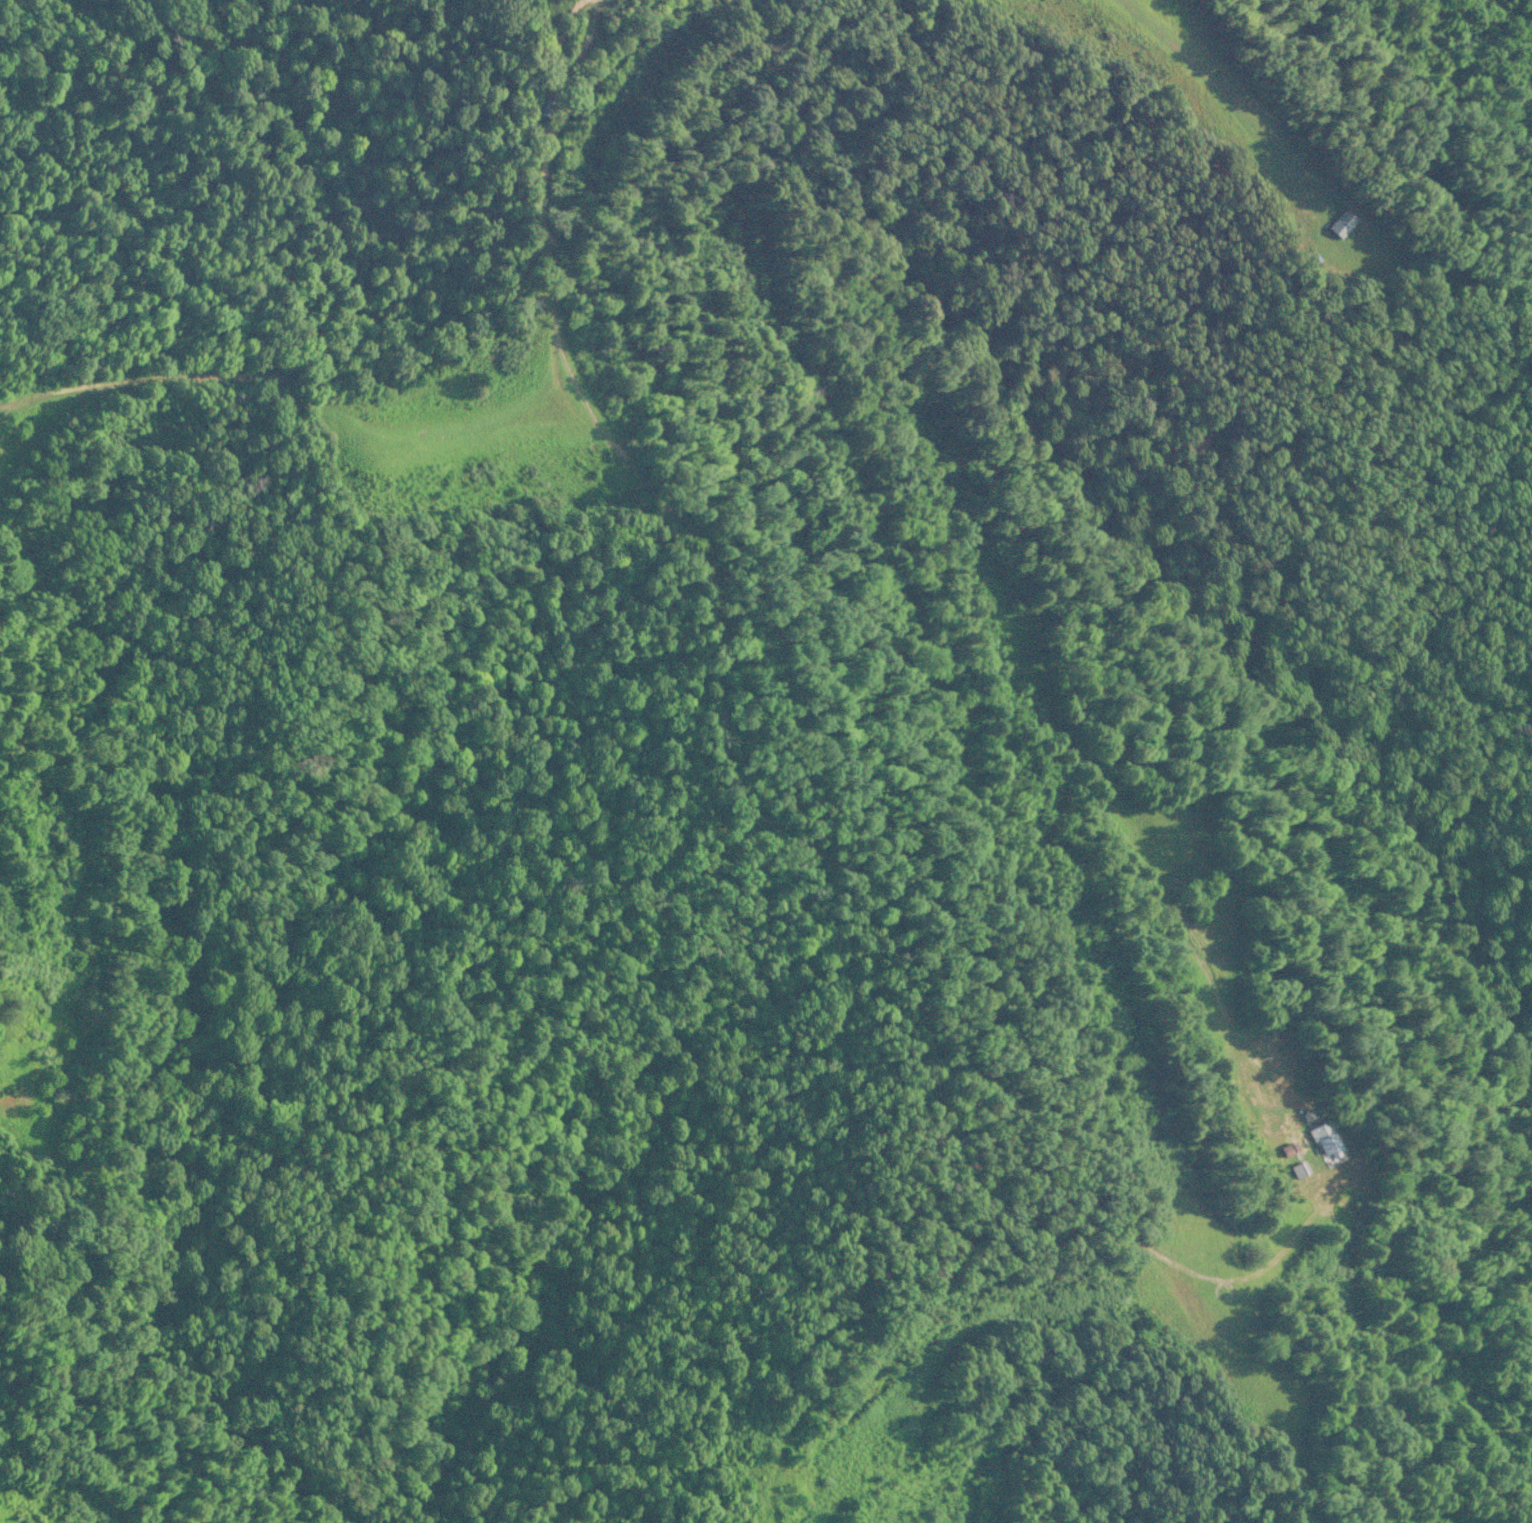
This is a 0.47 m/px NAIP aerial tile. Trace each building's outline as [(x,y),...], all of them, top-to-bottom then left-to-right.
[(1344,241),(1358,221),(1345,211),(1330,230),(1344,241)] [(1317,1143),(1329,1169),(1347,1162),(1336,1135),(1317,1143)]
